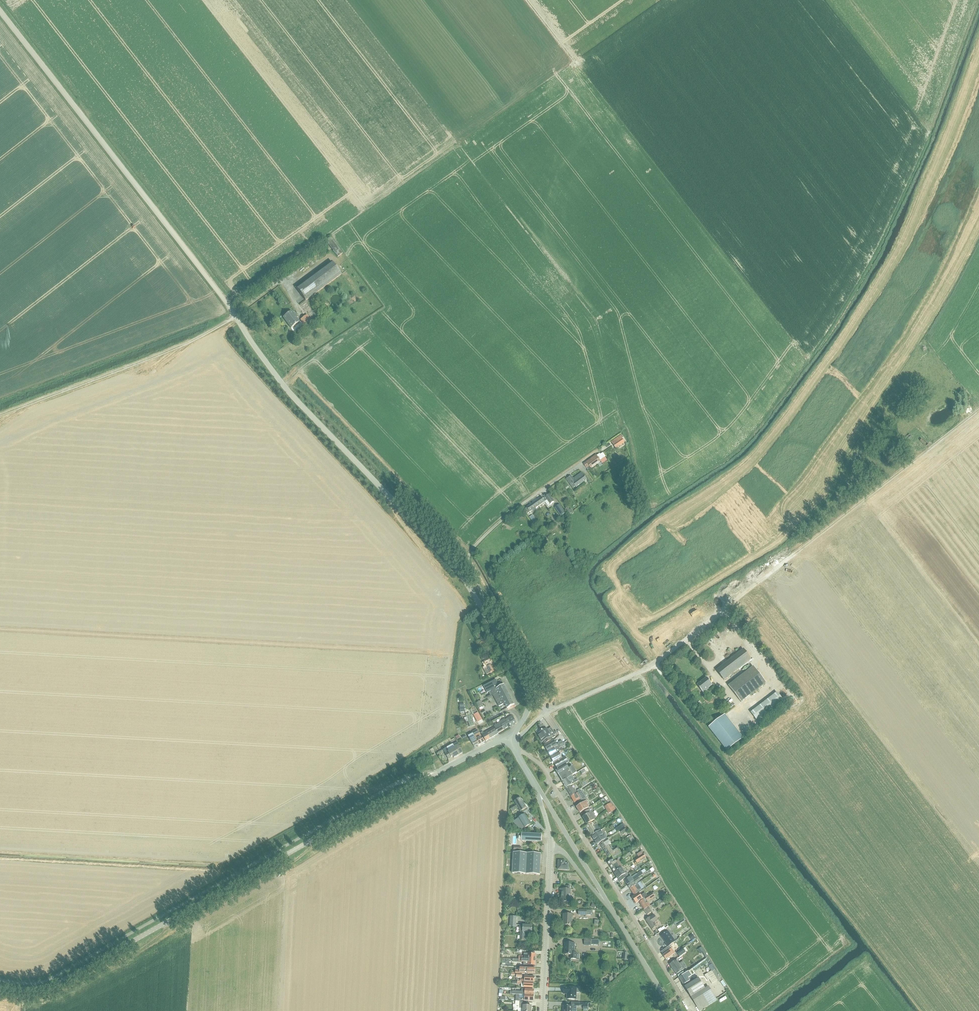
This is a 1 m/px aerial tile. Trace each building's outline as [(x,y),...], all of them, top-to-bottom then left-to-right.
[(326,241),(337,257),(342,253),(331,238),(326,241)] [(314,267),(316,271),(332,260),(329,256),(314,267)] [(296,288),(305,301),(341,274),(331,261),(296,288)] [(283,317),(291,328),(299,322),(291,311),(283,317)] [(300,320),(304,325),(311,320),(307,315),(300,320)] [(611,442),(616,449),(625,442),(621,436),(611,442)] [(599,454),(597,456),(596,455),(583,464),(586,468),(589,466),(591,468),(603,460),(604,461),(607,459),(603,453),(600,455),(599,454)] [(576,488),(587,480),(582,473),(575,478),(574,480),(571,476),(567,479),(573,488),(575,487),(576,488)] [(550,504),(554,502),(549,495),(543,499),(541,497),(525,509),(527,512),(529,511),(530,512),(547,500),(550,504)] [(554,508),(560,517),(565,513),(559,505),(554,508)] [(710,607),(717,602),(713,597),(706,602),(710,607)] [(716,670),(724,680),(751,660),(743,649),(716,670)] [(485,667),(483,668),(487,675),(490,673),(495,671),(494,671),(493,669),(492,666),(491,665),(493,663),(490,659),(484,662),(485,664),(483,665),(485,667)] [(753,667),(729,686),(740,700),(741,702),(743,700),(765,683),(753,667)] [(707,678),(697,685),(703,692),(704,694),(706,692),(707,693),(710,690),(708,688),(712,685),(707,678)] [(507,707),(508,708),(514,705),(504,685),(500,687),(496,680),(483,686),(487,693),(492,691),(492,693),(499,707),(505,703),(507,707)] [(751,713),(757,720),(783,700),(777,693),(751,713)] [(475,725),(473,719),(471,715),(466,717),(469,727),(475,725)] [(495,725),(495,726),(497,728),(496,729),(499,734),(504,730),(510,727),(509,727),(516,723),(512,715),(505,720),(504,719),(495,725)] [(727,751),(743,739),(725,715),(709,727),(727,751)] [(481,733),(483,736),(496,729),(497,728),(495,726),(494,726),(495,727),(484,733),(483,732),(481,733)] [(538,734),(537,734),(542,742),(543,742),(545,744),(552,740),(551,738),(556,734),(551,728),(548,730),(547,729),(542,732),(538,734)] [(496,729),(483,736),(486,741),(499,734),(496,729)] [(479,732),(473,735),(475,738),(479,745),(485,742),(482,737),(480,733),(479,732)] [(468,736),(472,742),(475,747),(474,747),(475,747),(479,745),(475,738),(473,735),(473,734),(468,736)] [(544,746),(548,752),(558,746),(560,745),(563,743),(562,741),(558,743),(559,744),(557,745),(554,740),(544,746)] [(457,742),(447,748),(443,750),(445,754),(448,759),(453,756),(454,758),(459,755),(463,753),(457,742)] [(551,757),(559,753),(559,752),(561,751),(558,746),(548,752),(551,757)] [(551,757),(558,769),(566,764),(571,761),(568,756),(563,759),(560,754),(563,752),(563,750),(561,751),(559,752),(559,753),(551,757)] [(562,781),(562,782),(572,776),(577,773),(573,766),(569,769),(566,764),(558,769),(556,770),(559,776),(559,775),(562,781)] [(566,788),(570,786),(576,782),(579,781),(577,779),(575,780),(572,776),(562,782),(566,788)] [(566,788),(571,797),(577,793),(574,788),(572,789),(570,786),(566,788)] [(583,788),(578,791),(582,799),(587,797),(583,788)] [(577,793),(571,797),(574,802),(580,799),(577,794),(577,793)] [(521,798),(514,802),(517,806),(511,809),(512,812),(518,808),(520,812),(527,808),(521,798)] [(577,808),(580,813),(589,808),(587,804),(588,804),(587,802),(588,801),(586,798),(580,801),(582,804),(577,808)] [(607,810),(609,814),(616,809),(614,806),(613,806),(607,810)] [(593,812),(591,813),(589,809),(582,814),(584,817),(583,818),(587,824),(594,820),(594,819),(596,818),(593,812)] [(525,814),(519,818),(513,821),(516,826),(521,822),(525,828),(531,824),(525,814)] [(597,832),(601,830),(598,825),(598,824),(596,821),(590,824),(586,826),(592,836),(597,832)] [(597,832),(592,836),(597,845),(607,838),(605,835),(604,836),(601,830),(598,832),(597,832)] [(522,834),(522,841),(542,842),(542,835),(522,834)] [(600,844),(603,849),(610,845),(611,844),(608,839),(600,844)] [(603,850),(604,849),(609,858),(611,856),(613,859),(622,853),(618,847),(613,850),(610,845),(603,849),(603,850)] [(512,873),(540,875),(541,854),(514,852),(512,873)] [(643,853),(639,856),(634,859),(637,863),(646,857),(643,853)] [(608,863),(609,865),(614,873),(622,867),(623,867),(618,859),(616,861),(614,859),(608,863)] [(565,863),(565,861),(559,861),(558,870),(568,870),(569,870),(569,867),(568,867),(568,864),(565,863)] [(622,867),(614,873),(618,879),(620,882),(628,876),(622,867)] [(625,881),(627,885),(637,878),(638,878),(643,874),(641,871),(637,874),(638,875),(632,879),(631,876),(625,881)] [(638,878),(637,878),(627,885),(630,889),(636,885),(635,884),(639,881),(640,880),(638,878)] [(630,889),(635,896),(639,893),(638,892),(642,889),(638,884),(636,885),(630,889)] [(562,902),(570,902),(571,889),(560,889),(560,893),(562,893),(562,902)] [(649,907),(650,906),(647,901),(655,897),(654,895),(655,894),(654,892),(648,896),(645,893),(641,896),(639,893),(635,896),(632,897),(634,901),(633,901),(635,904),(636,903),(636,904),(643,899),(644,900),(639,903),(644,910),(649,907)] [(649,907),(644,910),(647,915),(654,911),(651,906),(650,906),(649,907)] [(563,925),(572,926),(573,915),(564,914),(563,925)] [(654,923),(658,921),(654,915),(650,917),(646,920),(652,930),(657,927),(654,923)] [(532,933),(532,926),(523,925),(520,925),(520,932),(520,940),(525,940),(525,932),(527,933),(527,934),(532,934),(532,933)] [(665,944),(668,947),(669,946),(675,942),(668,931),(661,936),(666,944),(665,944)] [(568,955),(571,955),(571,959),(577,959),(577,953),(573,953),(573,950),(575,950),(575,946),(574,946),(574,943),(565,943),(565,954),(565,953),(568,954),(568,955)] [(669,946),(668,947),(661,952),(663,955),(666,960),(675,953),(672,948),(671,949),(669,946)] [(677,974),(679,977),(684,974),(682,971),(687,967),(683,961),(679,963),(676,960),(670,964),(677,974)] [(717,980),(712,971),(704,975),(707,980),(709,979),(712,984),(717,980)] [(679,978),(684,985),(690,981),(688,978),(690,976),(688,972),(686,973),(679,978)] [(705,988),(698,978),(684,986),(691,997),(699,1010),(717,1000),(708,985),(705,988)] [(579,988),(564,987),(564,994),(567,994),(567,999),(576,1000),(577,993),(579,993),(579,988)] [(523,1010),(532,1010),(532,1006),(529,1006),(529,1003),(520,1002),(520,1008),(523,1009),(523,1010)] [(571,1002),(571,1006),(563,1006),(563,1010),(574,1010),(574,1006),(577,1006),(580,1006),(580,1003),(571,1002)]
